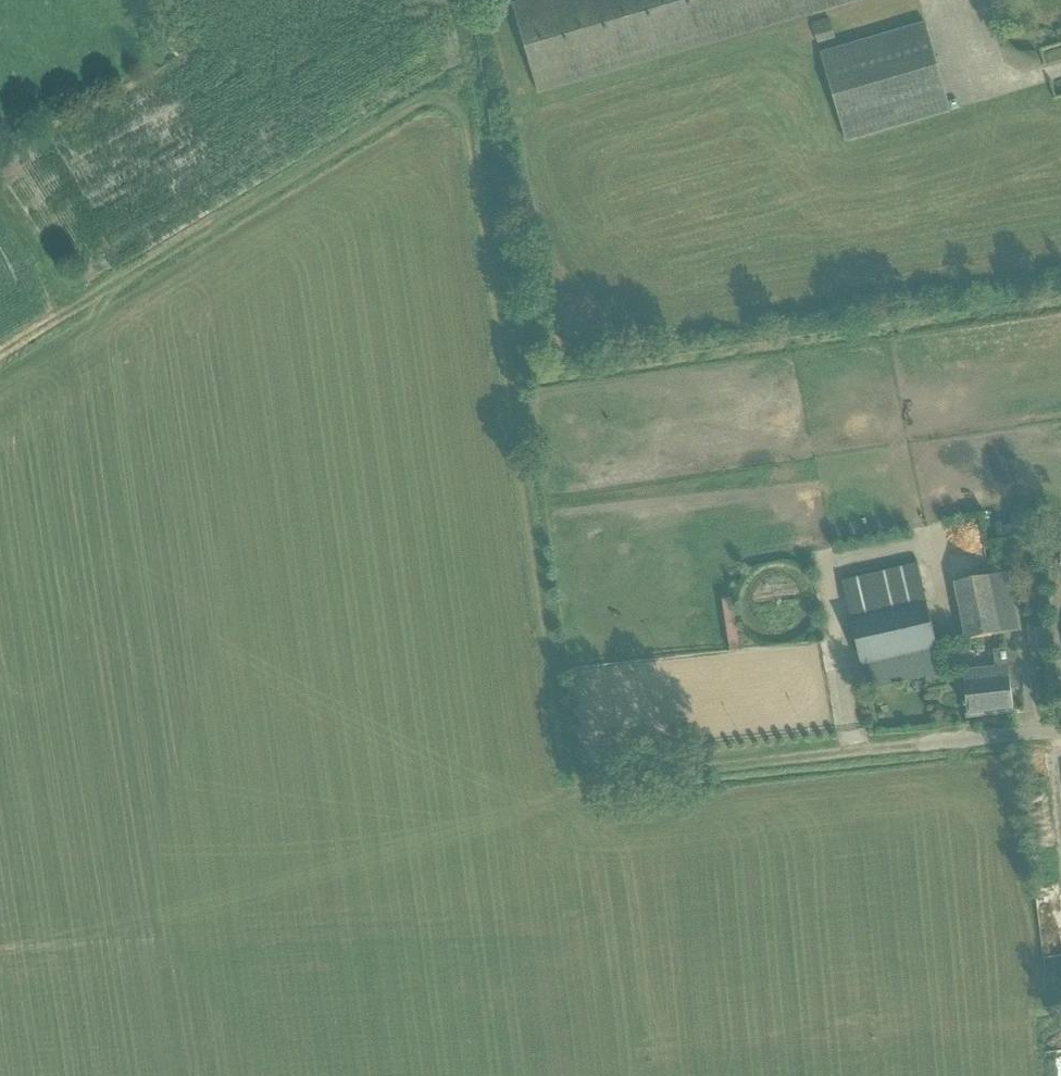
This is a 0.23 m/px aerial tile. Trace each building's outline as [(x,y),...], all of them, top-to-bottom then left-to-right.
[(528,4),(551,82),(840,0),(541,0),(528,4)] [(928,32),(839,60),(862,135),(952,107),(928,32)] [(944,654),(920,560),(834,581),(858,676),(944,654)] [(1023,579),(974,587),(982,639),(1031,631),(1023,579)] [(971,721),(1019,711),(1009,664),(961,674),(971,721)]
